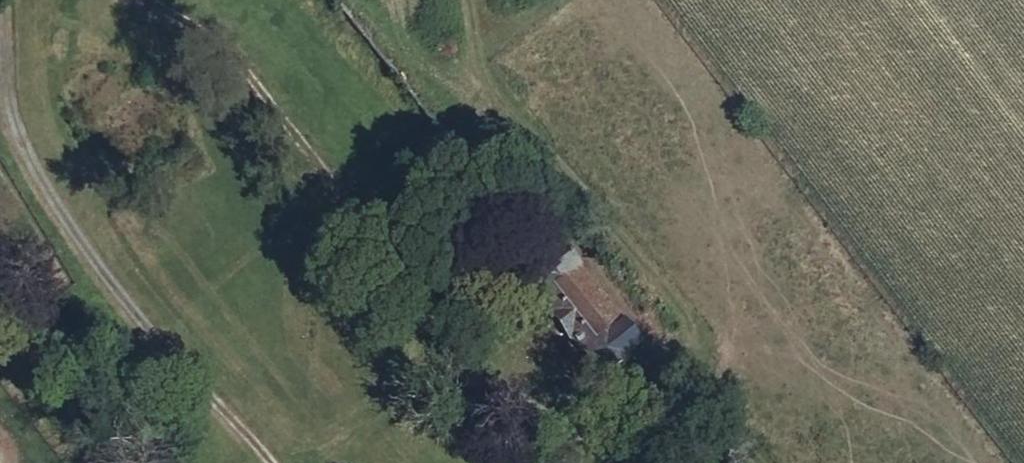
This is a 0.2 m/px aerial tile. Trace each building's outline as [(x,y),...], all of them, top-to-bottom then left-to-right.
[(554,338),(566,326),(545,300),(509,326),(533,354),(530,360),(570,407),(577,405),(600,435),(619,421),(616,416),(629,405),(607,377),(592,388),(554,338)] [(607,377),(566,326),(554,338),(592,388),(607,377)]
